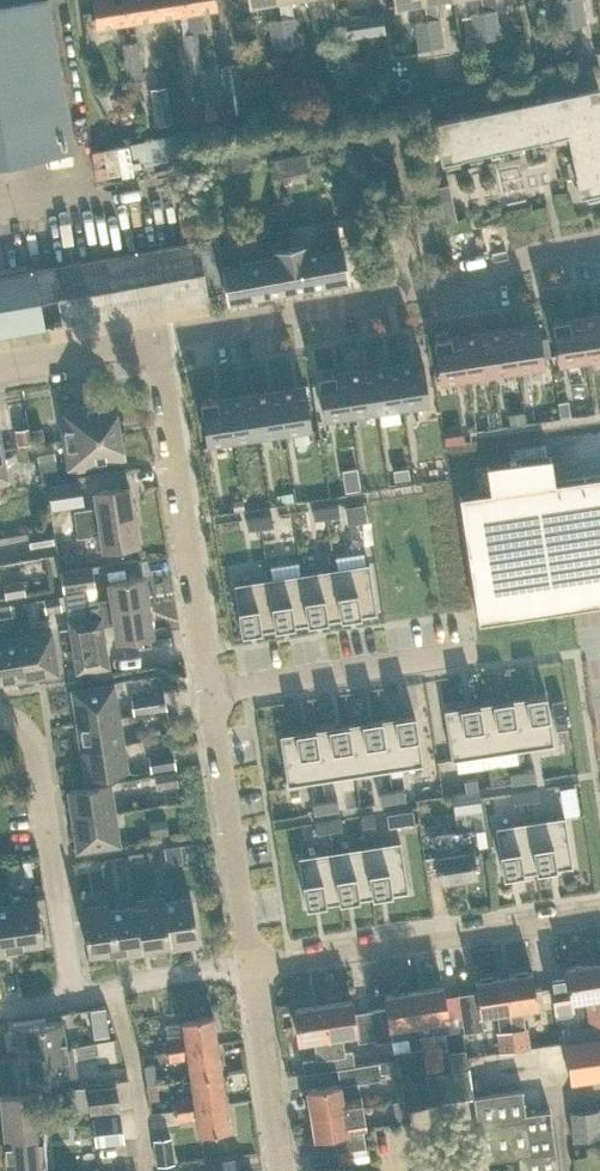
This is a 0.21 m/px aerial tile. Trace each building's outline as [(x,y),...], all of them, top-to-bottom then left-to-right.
[(47,0),(0,7),(0,163),(71,152),(47,0)] [(96,35),(126,31),(121,0),(91,0),(96,35)] [(126,31),(154,26),(150,0),(121,0),(126,31)] [(154,26),(182,22),(179,0),(150,0),(154,26)] [(182,22),(212,17),(209,0),(179,0),(182,22)] [(292,24),(291,16),(293,15),(291,0),(278,0),(279,12),(284,40),(294,38),(292,24)] [(434,0),(422,0),(423,1),(426,21),(430,48),(441,46),(434,0)] [(481,10),(486,38),(486,39),(497,37),(492,0),(480,0),(481,10)] [(560,27),(572,25),(568,0),(558,0),(556,0),(560,27)] [(582,10),(581,0),(568,0),(572,25),(584,23),(582,10)] [(486,38),(481,10),(471,12),(475,40),(486,38)] [(268,14),(270,28),(272,42),(284,40),(279,12),(268,14)] [(364,34),(384,31),(381,12),(361,15),(364,34)] [(344,37),(364,34),(361,15),(341,18),(344,37)] [(414,23),(418,50),(430,48),(426,21),(414,23)] [(128,37),(130,71),(142,71),(141,36),(128,37)] [(158,117),(173,114),(168,80),(152,82),(158,117)] [(440,160),(460,155),(460,154),(552,135),(553,139),(567,136),(575,172),(573,172),(578,193),(584,191),(586,199),(597,196),(596,189),(599,188),(599,104),(596,84),(431,120),(440,160)] [(136,162),(182,152),(176,127),(130,138),(136,162)] [(205,162),(218,160),(216,149),(203,152),(205,162)] [(448,181),(428,186),(436,223),(456,219),(448,181)] [(227,298),(348,277),(338,225),(321,228),(324,247),(306,250),(305,245),(274,250),(275,256),(221,265),(217,240),(197,243),(206,291),(225,289),(227,298)] [(197,243),(34,272),(43,325),(207,295),(206,291),(197,243)] [(0,278),(0,333),(43,325),(34,272),(0,278)] [(578,316),(585,361),(599,359),(599,313),(578,316)] [(585,361),(578,316),(552,320),(558,365),(585,361)] [(517,371),(544,367),(537,322),(510,326),(517,371)] [(517,371),(510,326),(485,330),(492,375),(517,371)] [(459,334),(466,379),(492,375),(485,330),(459,334)] [(466,379),(459,334),(433,338),(440,383),(466,379)] [(421,360),(394,364),(401,409),(428,404),(421,360)] [(401,409),(394,364),(369,367),(376,412),(401,409)] [(376,412),(369,367),(344,371),(350,416),(376,412)] [(317,375),(324,420),(350,416),(344,371),(317,375)] [(310,430),(303,385),(277,389),(284,434),(310,430)] [(284,434),(277,389),(251,393),(258,438),(284,434)] [(226,397),(233,442),(258,438),(251,393),(226,397)] [(199,401),(206,446),(233,442),(226,397),(199,401)] [(62,438),(119,428),(114,399),(75,406),(74,402),(57,405),(62,438)] [(567,399),(557,401),(559,415),(569,414),(567,399)] [(44,439),(42,426),(31,428),(33,441),(44,439)] [(30,442),(28,427),(14,429),(16,444),(30,442)] [(84,464),(124,457),(119,428),(62,438),(68,471),(85,468),(84,464)] [(54,457),(52,442),(36,445),(38,460),(54,457)] [(554,482),(550,455),(486,465),(490,491),(459,496),(477,622),(573,607),(599,603),(599,475),(554,482)] [(49,509),(81,504),(77,476),(45,481),(49,509)] [(103,548),(137,543),(128,485),(94,490),(97,506),(73,510),(77,535),(101,532),(103,548)] [(364,503),(343,506),(345,516),(366,513),(364,503)] [(337,504),(324,506),(326,517),(338,515),(337,504)] [(313,518),(326,517),(324,506),(312,508),(313,518)] [(270,514),(258,516),(260,527),(272,525),(270,514)] [(247,529),(260,527),(258,516),(246,518),(247,529)] [(30,547),(55,544),(53,528),(28,532),(30,547)] [(367,563),(333,568),(341,618),(375,612),(367,563)] [(110,597),(88,601),(86,587),(91,586),(88,565),(59,570),(67,617),(89,614),(146,605),(142,576),(108,581),(110,597)] [(341,618),(333,568),(300,574),(308,623),(341,618)] [(275,628),(308,623),(300,574),(267,579),(275,628)] [(21,579),(2,582),(5,596),(24,592),(21,579)] [(241,633),(275,628),(267,579),(233,584),(241,633)] [(61,609),(59,593),(41,596),(44,612),(61,609)] [(10,602),(0,604),(0,617),(12,615),(12,614),(15,614),(13,604),(10,605),(10,602)] [(151,634),(146,605),(89,614),(67,617),(71,643),(70,643),(73,662),(74,662),(75,672),(109,667),(102,626),(114,624),(117,639),(151,634)] [(24,678),(57,673),(51,631),(18,636),(24,678)] [(24,678),(18,636),(0,639),(0,682),(24,678)] [(76,723),(118,716),(113,683),(71,690),(76,723)] [(132,710),(165,705),(162,691),(130,696),(132,710)] [(552,743),(545,694),(511,699),(518,749),(552,743)] [(553,719),(565,717),(562,698),(550,700),(553,719)] [(485,754),(518,749),(511,699),(478,704),(485,754)] [(444,710),(451,759),(485,754),(478,704),(444,710)] [(387,769),(421,763),(414,714),(380,719),(387,769)] [(80,750),(122,743),(118,716),(76,723),(80,750)] [(380,719),(346,724),(354,774),(387,769),(380,719)] [(321,779),(354,774),(346,724),(313,730),(321,779)] [(313,730),(279,735),(287,784),(321,779),(313,730)] [(84,777),(127,771),(122,743),(80,750),(84,777)] [(175,766),(172,750),(146,755),(149,771),(175,766)] [(521,770),(523,781),(535,779),(533,768),(521,770)] [(156,788),(177,785),(175,769),(154,772),(156,788)] [(523,781),(521,770),(508,772),(510,782),(523,781)] [(452,791),(477,787),(476,777),(451,780),(452,791)] [(71,817),(113,811),(109,784),(67,790),(71,817)] [(561,801),(576,799),(574,786),(559,788),(561,801)] [(392,800),(404,798),(403,788),(391,790),(392,800)] [(538,798),(537,788),(524,790),(526,800),(538,798)] [(474,830),(484,828),(478,789),(451,793),(456,830),(432,833),(435,853),(433,853),(438,881),(477,875),(472,850),(477,849),(474,830)] [(391,790),(378,792),(380,802),(392,800),(391,790)] [(526,800),(524,790),(512,792),(513,802),(526,800)] [(324,800),(326,810),(338,809),(336,798),(324,800)] [(312,802),(313,812),(326,810),(324,800),(312,802)] [(386,813),(388,826),(414,822),(412,809),(386,813)] [(76,850),(118,844),(113,811),(71,817),(76,850)] [(373,813),(360,815),(362,825),(374,823),(373,813)] [(571,865),(563,816),(529,821),(537,870),(571,865)] [(168,833),(165,818),(147,820),(150,836),(168,833)] [(327,820),(328,830),(341,828),(339,818),(327,820)] [(328,830),(327,820),(314,822),(316,832),(328,830)] [(495,826),(503,875),(537,870),(529,821),(495,826)] [(399,841),(365,846),(373,895),(407,890),(399,841)] [(179,844),(163,846),(165,859),(181,857),(179,844)] [(373,895),(365,846),(332,851),(339,900),(373,895)] [(305,905),(339,900),(332,851),(298,856),(305,905)] [(4,861),(7,878),(22,876),(19,859),(4,861)] [(13,945),(14,945),(42,941),(35,895),(7,900),(7,905),(13,945)] [(162,901),(163,900),(162,895),(134,899),(135,905),(143,952),(151,951),(150,945),(168,943),(169,942),(162,901)] [(169,948),(197,944),(190,896),(163,900),(162,901),(169,942),(168,943),(169,948)] [(109,909),(109,903),(80,908),(88,955),(114,951),(115,951),(109,909)] [(13,945),(7,905),(0,906),(0,954),(15,952),(14,945),(13,945)] [(115,956),(143,952),(135,905),(109,909),(115,951),(114,951),(115,956)] [(591,962),(598,1009),(599,1009),(599,961),(591,962)] [(598,1009),(591,962),(564,966),(566,975),(548,978),(550,992),(551,1003),(552,1010),(571,1008),(570,999),(584,997),(587,1017),(586,1017),(589,1039),(599,1037),(599,1021),(599,1015),(599,1010),(599,1009),(598,1009)] [(513,972),(514,975),(500,977),(512,1049),(528,1046),(525,1026),(522,1026),(519,1006),(535,1004),(531,972),(526,973),(526,970),(513,972)] [(479,980),(474,980),(476,990),(456,992),(457,994),(460,1015),(462,1031),(483,1029),(481,1015),(495,1013),(497,1030),(495,1030),(498,1050),(512,1049),(500,977),(492,978),(492,975),(479,977),(479,980)] [(460,1015),(457,994),(443,995),(441,985),(411,990),(419,1046),(421,1046),(424,1070),(442,1068),(438,1043),(432,1044),(431,1033),(448,1031),(446,1017),(460,1015)] [(409,1048),(419,1046),(411,990),(384,994),(386,1007),(367,1010),(371,1036),(373,1036),(374,1040),(407,1035),(409,1048)] [(551,1003),(550,992),(540,994),(542,1005),(551,1003)] [(329,1070),(337,1069),(354,1066),(351,1050),(344,1052),(341,1034),(356,1031),(359,1038),(371,1036),(367,1010),(352,1012),(350,999),(319,1004),(329,1070)] [(303,1074),(329,1070),(319,1004),(293,1008),(298,1040),(311,1038),(313,1056),(301,1058),(303,1074)] [(168,1050),(216,1043),(212,1016),(182,1020),(185,1038),(166,1041),(168,1050)] [(18,1055),(64,1047),(60,1020),(13,1028),(18,1055)] [(94,1036),(108,1034),(106,1020),(92,1022),(94,1036)] [(589,1039),(565,1042),(570,1081),(599,1077),(599,1037),(589,1039)] [(191,1077),(220,1073),(216,1043),(168,1050),(169,1059),(188,1057),(191,1077)] [(28,1081),(74,1073),(70,1046),(64,1047),(18,1055),(19,1062),(25,1061),(28,1081)] [(143,1065),(146,1083),(156,1082),(153,1063),(143,1065)] [(376,1063),(354,1066),(337,1069),(339,1084),(306,1089),(310,1113),(360,1105),(359,1097),(358,1097),(356,1082),(379,1079),(376,1063)] [(467,1068),(425,1075),(429,1103),(472,1097),(467,1068)] [(177,1110),(225,1103),(220,1073),(191,1077),(194,1098),(175,1101),(177,1110)] [(427,1099),(425,1085),(408,1088),(411,1102),(427,1099)] [(91,1112),(118,1108),(115,1086),(88,1089),(91,1112)] [(39,1089),(0,1094),(0,1099),(7,1170),(45,1170),(39,1089)] [(524,1113),(521,1089),(473,1096),(481,1161),(517,1156),(518,1170),(557,1170),(555,1151),(549,1109),(524,1113)] [(409,1117),(406,1097),(393,1099),(395,1119),(409,1117)] [(200,1133),(229,1129),(225,1103),(177,1110),(178,1119),(197,1117),(200,1133)] [(364,1129),(360,1105),(310,1113),(313,1137),(333,1134),(336,1151),(352,1149),(363,1147),(361,1129),(364,1129)] [(569,1111),(572,1140),(599,1136),(599,1124),(598,1108),(569,1111)] [(97,1143),(123,1140),(119,1114),(93,1118),(97,1143)] [(174,1163),(170,1135),(152,1137),(155,1165),(174,1163)] [(352,1149),(336,1151),(338,1163),(354,1161),(352,1149)]
